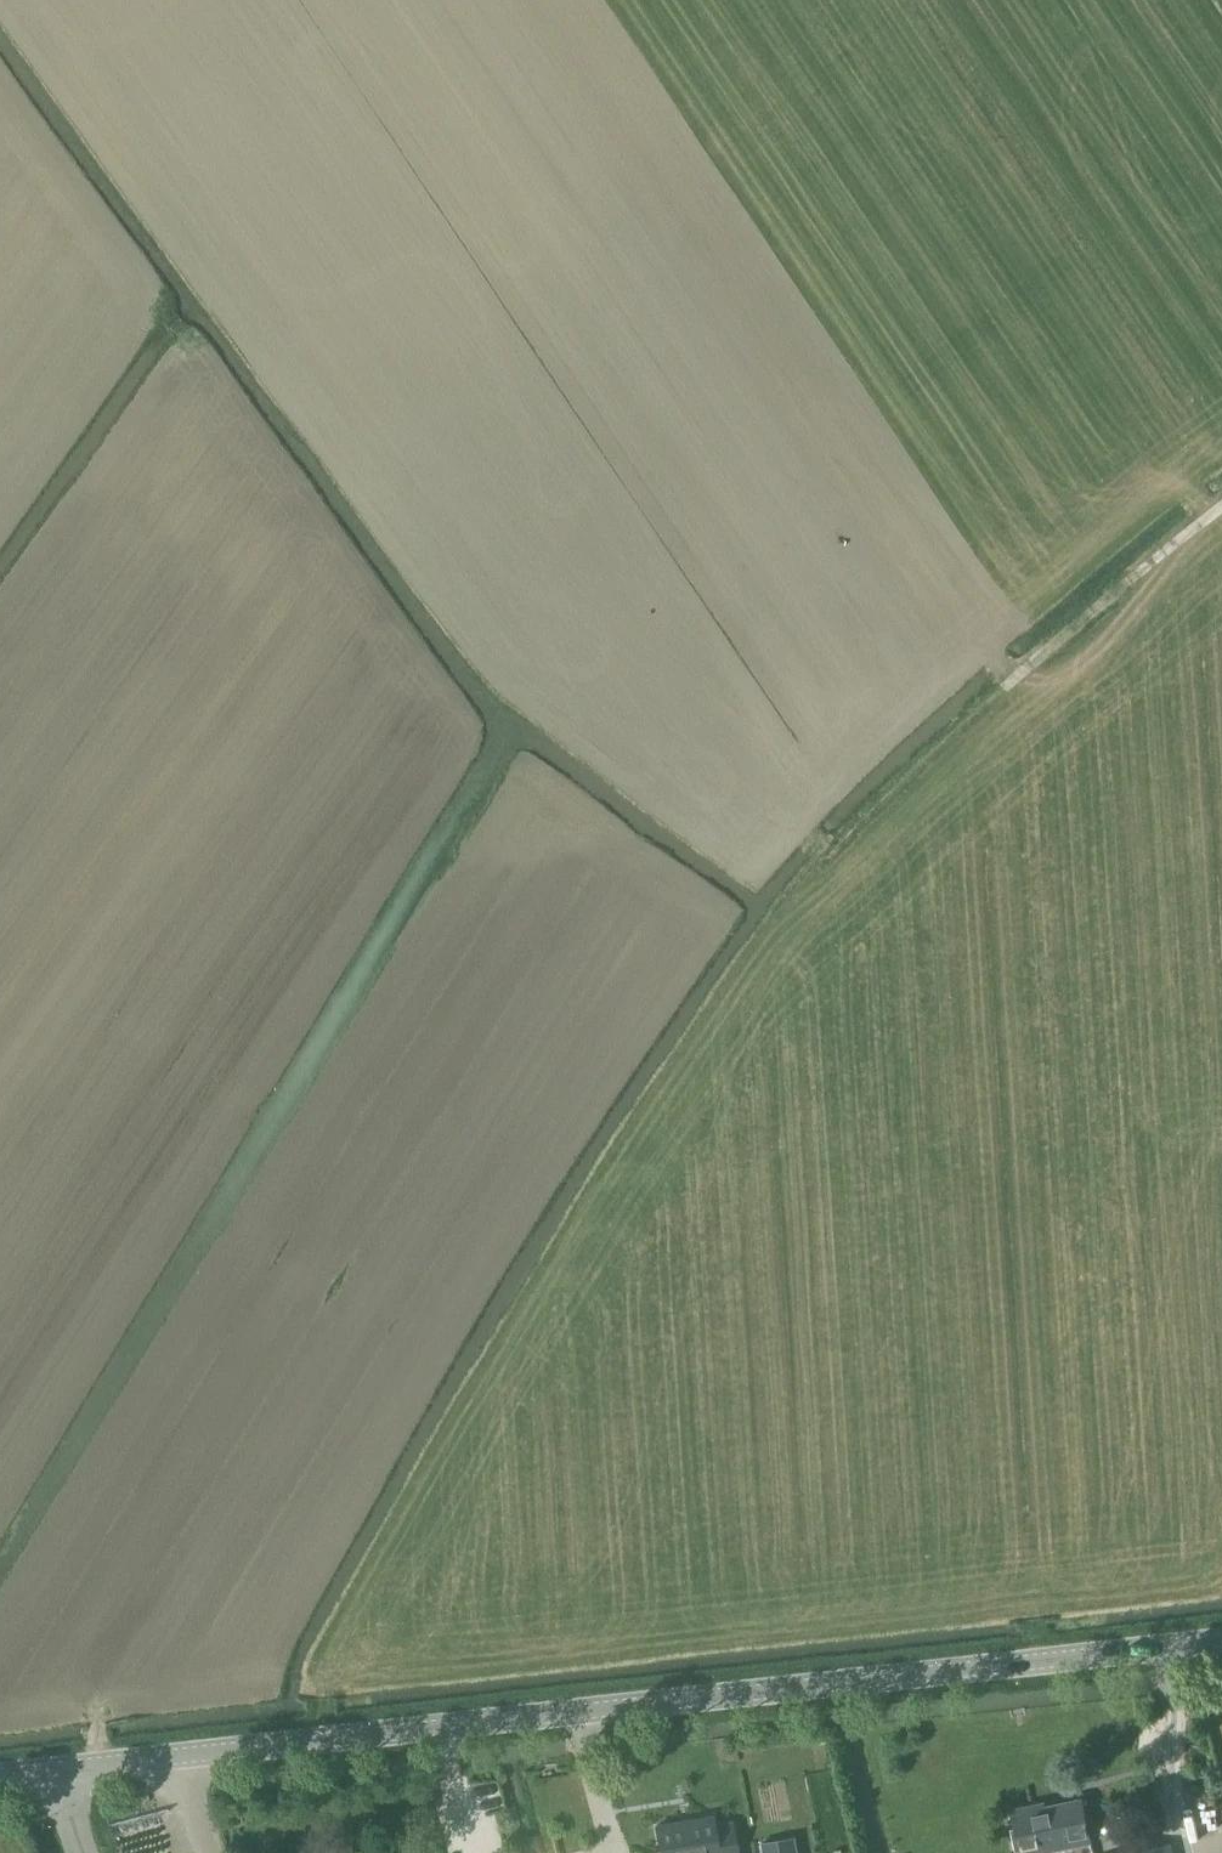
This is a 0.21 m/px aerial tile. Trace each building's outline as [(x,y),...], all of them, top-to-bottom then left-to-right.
[(1090,1841),(1082,1800),(1035,1810),(1034,1805),(1014,1810),(1023,1852),(1030,1852),(1090,1841)] [(712,1815),(687,1820),(687,1822),(656,1828),(660,1852),(718,1852),(712,1815)] [(763,1852),(794,1852),(791,1838),(761,1844),(763,1852)] [(1170,1842),(1121,1852),(1172,1852),(1170,1842)]
